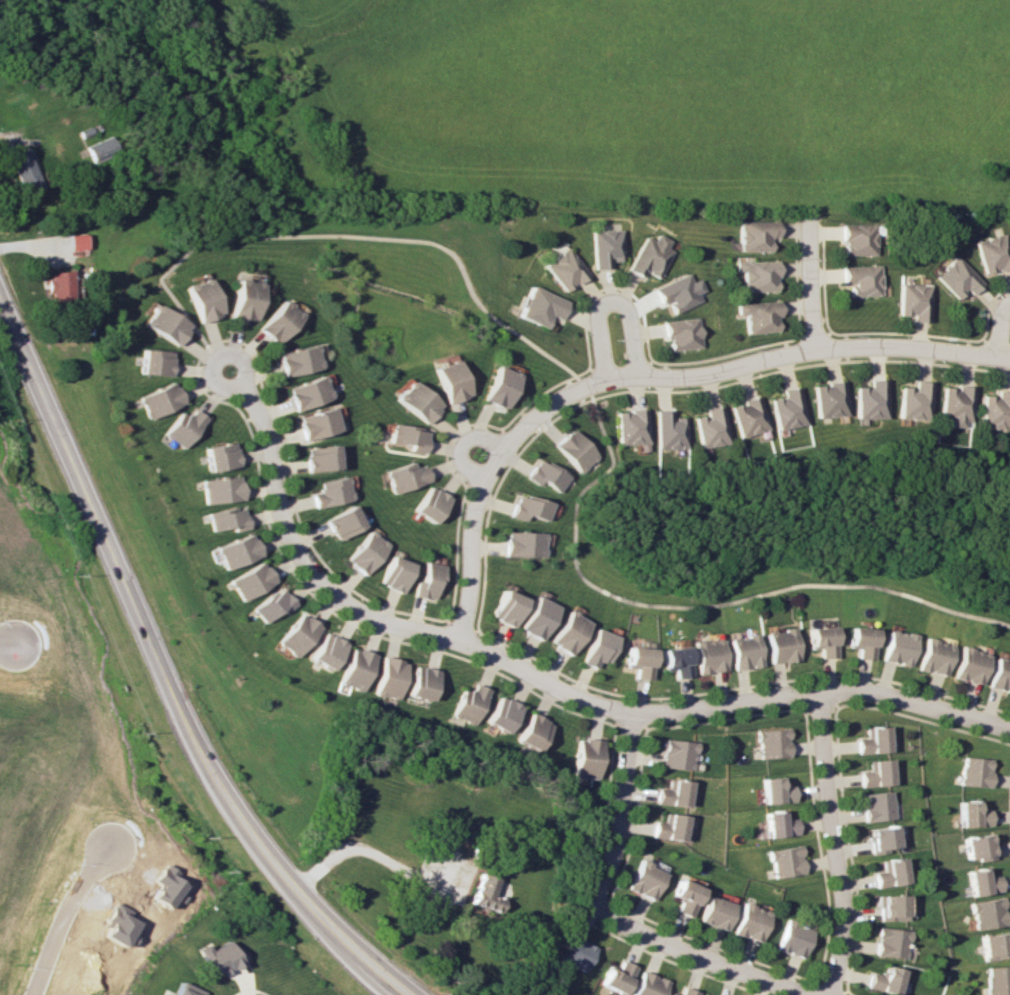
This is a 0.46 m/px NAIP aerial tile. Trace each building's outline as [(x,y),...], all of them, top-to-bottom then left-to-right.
[(85,145),(90,160),(114,152),(109,136),(85,145)] [(24,196),(42,187),(24,148),(6,157),(24,196)] [(776,238),(776,221),(738,221),(738,251),(769,252),(769,238),(776,238)] [(842,255),(876,255),(877,225),(842,225),(842,255)] [(592,270),(610,269),(609,261),(623,261),(622,229),(591,231),(592,270)] [(673,250),(667,246),(670,240),(657,233),(654,240),(645,235),(627,270),(642,277),(645,272),(658,278),(673,250)] [(985,274),(1009,267),(1009,251),(1005,233),(975,242),(985,274)] [(84,234),(67,235),(68,250),(85,249),(84,234)] [(542,266),(563,292),(587,273),(566,247),(542,266)] [(957,299),(965,292),(970,297),(984,283),(956,256),(935,277),(957,299)] [(741,292),(776,291),(775,260),(734,261),(734,272),(741,272),(741,292)] [(842,284),(849,284),(850,296),(881,295),(880,265),(842,266),(842,284)] [(46,301),(74,299),(72,270),(45,272),(46,301)] [(658,305),(666,302),(671,313),(699,301),(696,293),(702,290),(697,278),(691,281),(688,273),(652,288),(658,305)] [(199,322),(222,313),(207,277),(184,287),(199,322)] [(254,320),(259,283),(234,279),(229,317),(254,320)] [(911,321),(929,322),(930,285),(900,284),(899,316),(911,316),(911,321)] [(557,320),(565,301),(529,285),(515,317),(543,328),(548,316),(557,320)] [(299,316),(281,299),(255,327),(273,344),(299,316)] [(776,331),(776,316),(778,316),(778,301),(735,303),(735,317),(744,317),(745,333),(776,331)] [(178,344),(189,323),(155,305),(144,326),(178,344)] [(668,350),(699,348),(698,318),(662,320),(663,338),(668,338),(668,350)] [(274,353),(280,377),(318,368),(312,344),(274,353)] [(142,374),(172,375),(173,351),(142,350),(142,374)] [(429,367),(441,403),(464,396),(452,359),(429,367)] [(499,410),(514,375),(491,365),(476,400),(499,410)] [(293,411),(329,398),(320,375),(284,388),(293,411)] [(885,379),(868,380),(869,386),(854,387),(855,419),(885,418),(885,379)] [(437,403),(406,380),(391,400),(422,423),(437,403)] [(846,414),(842,381),(812,385),(816,418),(846,414)] [(898,419),(928,420),(930,382),(914,381),(913,387),(899,387),(898,419)] [(140,394),(147,417),(184,406),(177,383),(140,394)] [(784,396),(770,399),(775,429),(805,424),(798,386),(782,389),(784,396)] [(970,387),(940,386),(940,419),(947,419),(946,426),(970,427),(970,387)] [(993,390),(992,396),(981,395),(978,427),(1008,430),(1009,409),(1009,392),(993,390)] [(729,404),(737,437),(766,429),(758,397),(729,404)] [(703,407),(704,415),(692,417),(696,448),(726,444),(721,404),(703,407)] [(302,441),(338,430),(331,406),(295,417),(302,441)] [(208,419),(196,409),(190,416),(183,410),(164,433),(183,449),(208,419)] [(613,445),(634,444),(634,452),(644,451),(642,409),(612,411),(613,445)] [(653,449),(683,448),(683,417),(669,417),(669,410),(652,410),(653,449)] [(406,445),(406,452),(422,453),(425,429),(389,425),(387,442),(406,445)] [(549,442),(572,473),(591,458),(568,428),(549,442)] [(205,446),(208,470),(238,467),(236,443),(205,446)] [(304,448),(306,472),(336,469),(334,445),(304,448)] [(563,477),(533,458),(521,477),(533,485),(536,481),(554,492),(563,477)] [(422,466),(413,469),(411,461),(383,471),(391,494),(428,481),(422,466)] [(242,500),(240,476),(203,479),(204,503),(242,500)] [(316,482),(318,491),(309,493),(312,508),(350,500),(345,476),(316,482)] [(411,510),(431,524),(448,498),(428,485),(411,510)] [(523,515),(543,521),(548,503),(513,493),(506,516),(521,521),(523,515)] [(243,505),(208,513),(212,531),(232,527),(234,532),(248,528),(243,505)] [(322,519),(333,540),(360,526),(349,505),(322,519)] [(362,575),(386,546),(366,530),(342,560),(362,575)] [(501,556),(540,557),(540,532),(502,531),(501,556)] [(224,570),(260,555),(251,533),(215,547),(224,570)] [(400,592),(408,562),(385,556),(376,586),(400,592)] [(274,582),(262,561),(228,579),(240,601),(274,582)] [(431,599),(432,592),(437,592),(440,564),(421,562),(419,582),(412,581),(411,598),(431,599)] [(251,610),(263,623),(278,610),(282,614),(294,604),(277,586),(251,610)] [(522,599),(500,589),(487,617),(510,627),(522,599)] [(515,630),(537,641),(554,606),(532,595),(515,630)] [(586,623),(565,610),(546,643),(566,656),(586,623)] [(317,625),(297,612),(276,645),(297,658),(317,625)] [(591,669),(594,660),(603,663),(614,636),(591,627),(577,663),(591,669)] [(817,658),(832,658),(831,627),(806,628),(806,649),(816,649),(817,658)] [(871,628),(846,627),(845,648),(854,649),(853,659),(870,659),(871,628)] [(795,660),(792,629),(764,632),(767,663),(795,660)] [(908,665),(912,633),(884,630),(880,662),(908,665)] [(344,642),(320,632),(307,659),(331,670),(344,642)] [(759,665),(754,634),(726,638),(731,670),(759,665)] [(694,674),(722,670),(718,638),(690,642),(694,674)] [(943,676),(949,644),(921,639),(915,671),(943,676)] [(672,679),(687,677),(683,646),(657,649),(661,671),(670,669),(672,679)] [(359,692),(373,656),(350,647),(336,683),(359,692)] [(631,679),(647,679),(649,649),(623,647),(622,668),(631,669),(631,679)] [(950,678),(978,684),(985,653),(957,647),(950,678)] [(404,662),(380,656),(372,694),(395,699),(404,662)] [(990,657),(986,689),(1009,692),(1009,659),(990,657)] [(436,671),(412,665),(404,695),(428,701),(436,671)] [(471,725),(486,690),(472,684),(469,692),(460,688),(448,716),(471,725)] [(483,723),(505,733),(518,705),(496,695),(483,723)] [(514,741),(536,751),(549,723),(527,713),(514,741)] [(855,753),(885,752),(884,726),(863,727),(863,737),(854,737),(855,753)] [(756,758),(787,757),(786,729),(755,730),(756,758)] [(574,738),(573,777),(597,778),(598,739),(574,738)] [(691,740),(659,740),(659,769),(691,769),(691,740)] [(988,758),(958,757),(957,786),(987,787),(988,758)] [(858,786),(888,785),(887,759),(866,760),(866,770),(857,771),(858,786)] [(792,801),(790,784),(782,786),(780,776),(759,779),(762,804),(792,801)] [(685,806),(686,781),(665,780),(665,788),(655,787),(654,804),(685,806)] [(861,793),(862,821),(890,820),(889,792),(861,793)] [(975,801),(956,801),(957,827),(988,825),(987,809),(976,809),(975,801)] [(763,811),(764,836),(796,835),(795,818),(784,818),(784,810),(763,811)] [(650,837),(681,841),(684,815),(663,813),(662,821),(652,821),(650,837)] [(867,827),(868,853),(884,852),(884,847),(894,847),(893,826),(867,827)] [(993,858),(988,832),(961,838),(965,859),(976,857),(976,861),(993,858)] [(802,873),(797,845),(766,850),(771,878),(802,873)] [(879,861),(880,870),(870,872),(873,888),(904,882),(900,857),(879,861)] [(653,900),(663,871),(636,861),(626,891),(653,900)] [(968,895),(999,892),(997,875),(988,876),(987,868),(966,870),(968,895)] [(468,905),(496,911),(498,899),(489,897),(493,877),(474,874),(468,905)] [(670,896),(678,900),(674,911),(688,918),(701,888),(677,878),(670,896)] [(877,920),(904,920),(904,894),(877,895),(877,920)] [(698,924),(726,930),(732,902),(704,896),(698,924)] [(1005,925),(1000,897),(968,902),(973,930),(1005,925)] [(758,942),(768,911),(741,902),(731,933),(758,942)] [(800,959),(809,931),(783,922),(773,950),(800,959)] [(905,929),(874,928),(873,956),(905,957),(905,929)] [(982,961),(1009,957),(1006,932),(978,936),(982,961)] [(594,947),(568,935),(556,960),(582,972),(594,947)] [(245,959),(236,946),(231,949),(225,939),(208,950),(204,943),(194,949),(212,976),(219,971),(222,975),(245,959)] [(605,965),(598,986),(622,994),(633,966),(619,961),(616,969),(605,965)] [(883,965),(880,974),(868,971),(864,987),(892,994),(893,994),(900,970),(883,965)] [(1009,994),(1009,966),(985,966),(985,994),(1009,994)] [(639,971),(630,994),(660,994),(665,980),(639,971)] [(202,991),(177,981),(172,994),(200,994),(202,991)] [(681,987),(678,994),(694,994),(695,992),(681,987)]
